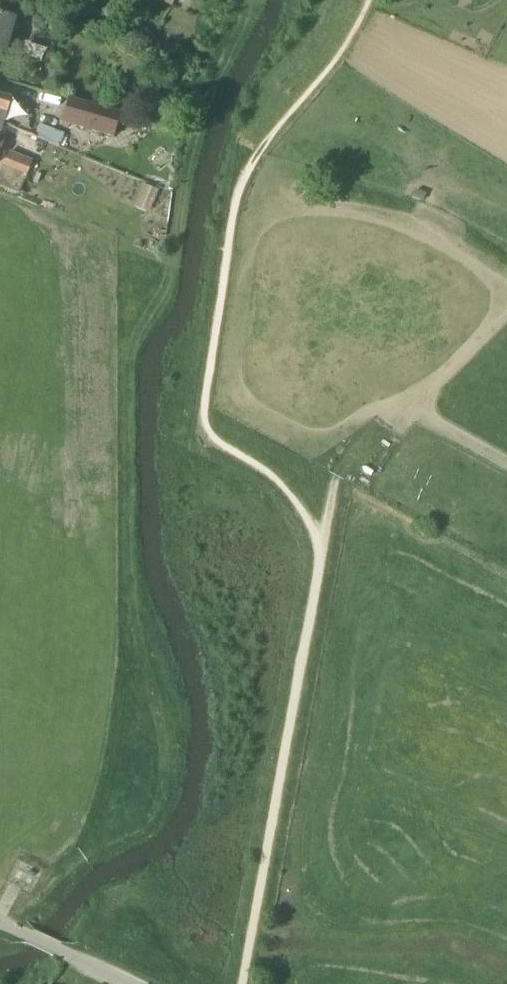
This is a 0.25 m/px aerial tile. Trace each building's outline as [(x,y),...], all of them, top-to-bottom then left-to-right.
[(14,21),(0,16),(0,54),(4,55),(14,21)] [(11,99),(0,96),(0,123),(4,124),(11,99)] [(117,139),(124,114),(72,99),(64,123),(117,139)] [(61,147),(66,134),(42,125),(37,137),(61,147)] [(26,177),(33,162),(8,152),(0,172),(0,186),(19,194),(26,177)] [(148,212),(156,190),(142,184),(134,207),(148,212)]
